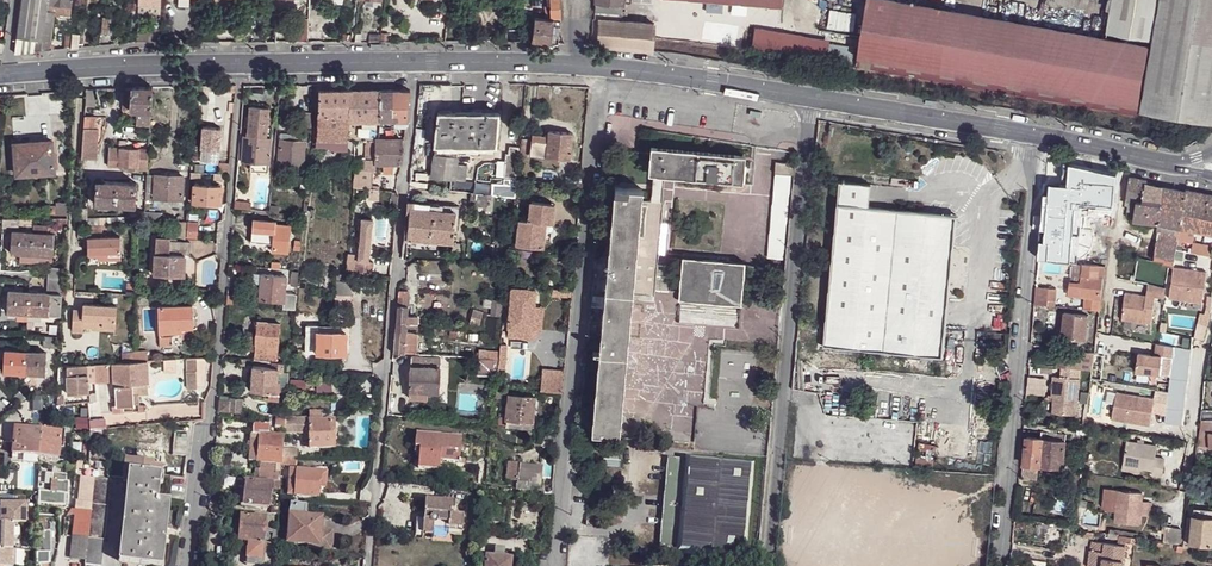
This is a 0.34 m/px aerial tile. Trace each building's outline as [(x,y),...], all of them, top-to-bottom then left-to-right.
[(22,3),(21,9),(17,37),(15,49),(15,54),(16,54),(23,53),(33,52),(40,51),(41,40),(42,40),(43,34),(50,36),(53,15),(50,15),(50,12),(46,11),(47,0),(22,0),(22,3)] [(46,11),(50,12),(50,15),(53,15),(54,13),(70,15),(71,0),(47,0),(46,11)] [(137,13),(159,14),(160,0),(138,0),(137,13)] [(559,0),(549,0),(550,6),(550,18),(559,18),(559,0)] [(594,12),(621,14),(622,4),(630,4),(631,0),(595,0),(594,12)] [(1148,45),(869,0),(867,0),(857,62),(1137,107),(1148,45)] [(1160,0),(1113,0),(1111,13),(1107,32),(1153,40),(1160,0)] [(1153,40),(1141,112),(1211,125),(1211,0),(1160,0),(1153,40)] [(621,14),(594,12),(594,20),(599,20),(620,22),(621,14)] [(102,18),(101,34),(110,35),(111,19),(102,18)] [(549,44),(551,22),(534,19),(531,41),(549,44)] [(599,20),(597,48),(618,49),(634,51),(651,52),(653,24),(620,22),(599,20)] [(551,22),(549,44),(557,45),(559,24),(551,22)] [(465,42),(466,34),(463,34),(464,31),(445,31),(444,33),(443,42),(465,42)] [(827,43),(756,31),(755,35),(753,46),(753,47),(825,59),(825,54),(827,43)] [(324,34),(325,33),(308,33),(307,42),(324,42),(324,34)] [(387,42),(388,33),(380,33),(380,34),(379,42),(387,42)] [(379,42),(380,34),(369,34),(368,42),(379,42)] [(50,41),(42,40),(41,40),(40,51),(49,51),(50,41)] [(854,48),(827,43),(825,54),(852,59),(854,48)] [(1137,107),(857,62),(855,73),(1136,117),(1137,107)] [(124,88),(123,110),(130,111),(131,87),(124,88)] [(131,87),(130,111),(137,111),(150,112),(152,87),(131,87)] [(85,90),(85,105),(92,104),(93,90),(85,90)] [(317,91),(316,140),(347,141),(347,139),(348,121),(350,91),(317,91)] [(350,91),(348,121),(379,122),(378,91),(350,91)] [(378,91),(379,122),(405,122),(408,91),(378,91)] [(243,137),(241,162),(250,163),(267,164),(269,139),(265,139),(267,108),(249,106),(247,137),(243,137)] [(137,111),(137,125),(149,126),(150,112),(137,111)] [(301,112),(300,127),(310,128),(311,113),(301,112)] [(434,146),(430,178),(449,180),(454,181),(455,166),(457,146),(495,147),(497,114),(436,114),(433,146),(434,146)] [(95,117),(84,116),(83,122),(90,123),(90,130),(94,130),(95,117)] [(348,121),(347,139),(363,140),(374,140),(377,140),(378,126),(379,122),(348,121)] [(90,123),(83,122),(83,129),(81,158),(94,159),(95,147),(96,148),(97,130),(94,130),(90,130),(90,123)] [(202,128),(201,150),(218,152),(220,129),(202,128)] [(548,158),(572,161),(575,134),(551,132),(550,137),(550,143),(548,158)] [(279,133),(278,140),(304,141),(304,135),(279,133)] [(278,140),(276,165),(301,167),(304,145),(304,141),(278,140)] [(362,161),(357,160),(356,171),(353,171),(352,174),(351,189),(365,191),(370,191),(370,173),(375,173),(375,166),(373,166),(374,142),(374,140),(363,140),(362,161)] [(374,142),(373,166),(375,166),(383,166),(391,166),(400,167),(400,142),(400,141),(377,140),(374,140),(374,142)] [(13,144),(15,175),(54,172),(51,141),(13,144)] [(534,141),(533,156),(548,158),(550,143),(534,141)] [(109,148),(108,165),(119,166),(120,148),(109,148)] [(120,148),(119,166),(137,167),(138,149),(120,148)] [(647,176),(653,176),(665,177),(742,185),(745,157),(650,148),(649,154),(647,176)] [(147,150),(138,149),(137,167),(147,167),(147,150)] [(514,180),(518,150),(509,149),(508,156),(505,156),(503,178),(514,180)] [(218,152),(201,150),(200,162),(218,164),(218,152)] [(1047,159),(1047,172),(1062,174),(1065,163),(1047,159)] [(267,164),(250,163),(249,173),(266,174),(267,164)] [(775,164),(774,176),(794,177),(795,165),(775,164)] [(223,176),(228,176),(229,165),(219,165),(218,176),(223,176)] [(465,167),(455,166),(454,181),(464,181),(465,167)] [(1113,204),(1116,174),(1101,170),(1097,193),(1096,202),(1097,202),(1110,204),(1113,204)] [(146,175),(144,199),(152,199),(154,176),(146,175)] [(154,176),(152,199),(152,200),(181,201),(182,177),(154,176)] [(653,176),(651,202),(663,204),(665,177),(653,176)] [(1146,181),(1129,177),(1125,200),(1126,200),(1129,201),(1136,202),(1142,203),(1146,184),(1146,181)] [(776,178),(768,259),(783,260),(791,179),(776,178)] [(454,181),(449,180),(448,189),(464,190),(465,182),(464,181),(454,181)] [(866,205),(868,184),(838,180),(822,345),(940,357),(946,305),(941,305),(947,244),(942,243),(942,240),(941,240),(941,234),(940,229),(937,225),(931,223),(926,222),(926,221),(923,221),(924,215),(870,210),(870,205),(866,205)] [(96,181),(95,204),(134,206),(136,183),(96,181)] [(1158,224),(1163,188),(1146,184),(1142,203),(1136,202),(1135,211),(1133,220),(1158,224)] [(491,185),(490,194),(514,194),(515,187),(511,187),(508,186),(502,186),(491,185)] [(193,187),(193,205),(219,206),(220,188),(193,187)] [(599,353),(591,433),(619,435),(632,295),(642,202),(643,190),(615,187),(600,340),(599,351),(599,353)] [(1183,212),(1185,192),(1163,188),(1158,224),(1180,228),(1183,212)] [(1206,216),(1209,195),(1198,193),(1186,190),(1185,192),(1183,212),(1206,216)] [(365,191),(365,200),(376,201),(377,192),(370,191),(365,191)] [(1097,193),(1082,191),(1080,209),(1095,211),(1097,202),(1096,202),(1097,193)] [(487,196),(470,194),(469,207),(486,208),(487,196)] [(250,203),(234,201),(233,207),(249,209),(250,203)] [(1135,211),(1136,202),(1129,201),(1129,204),(1128,209),(1127,210),(1135,211)] [(56,214),(67,214),(68,202),(63,202),(59,202),(55,202),(55,206),(56,206),(56,214)] [(517,221),(514,246),(540,250),(541,240),(543,224),(549,224),(552,205),(529,202),(526,222),(517,221)] [(642,202),(632,295),(654,297),(663,204),(651,202),(642,202)] [(1110,213),(1110,204),(1097,202),(1095,211),(1110,213)] [(405,209),(408,210),(454,214),(457,214),(458,208),(405,203),(405,209)] [(953,229),(955,214),(939,213),(925,211),(870,205),(870,210),(924,215),(923,221),(926,221),(926,222),(931,223),(937,225),(940,229),(941,234),(941,240),(942,240),(942,243),(947,244),(941,305),(946,305),(951,244),(953,229)] [(454,214),(408,210),(405,209),(402,239),(406,239),(452,243),(454,214)] [(1206,216),(1183,212),(1180,228),(1194,231),(1211,234),(1211,217),(1206,216)] [(143,213),(143,225),(168,224),(168,217),(160,216),(160,214),(143,213)] [(2,219),(2,228),(17,228),(17,226),(17,219),(2,219)] [(249,242),(272,244),(274,224),(275,222),(252,219),(249,242)] [(370,221),(358,220),(354,273),(371,275),(371,263),(367,263),(370,221)] [(186,224),(185,238),(196,239),(197,224),(186,223),(186,224)] [(177,238),(185,238),(186,224),(178,224),(177,238)] [(272,244),(271,251),(287,253),(289,226),(274,224),(272,244)] [(543,224),(541,240),(548,241),(549,224),(543,224)] [(1178,240),(1180,228),(1158,224),(1153,260),(1162,262),(1173,264),(1174,258),(1176,250),(1177,244),(1178,240)] [(1192,242),(1194,231),(1180,228),(1178,240),(1182,240),(1192,242)] [(11,232),(10,253),(20,254),(53,255),(54,234),(47,234),(32,233),(11,232)] [(88,242),(88,256),(98,257),(99,253),(108,253),(108,257),(120,256),(120,238),(88,237),(88,242)] [(156,237),(154,275),(184,277),(185,255),(189,255),(190,242),(184,241),(169,241),(170,238),(156,237)] [(1183,251),(1176,250),(1174,258),(1182,259),(1183,251)] [(1085,253),(1084,263),(1098,265),(1099,255),(1085,253)] [(52,261),(53,255),(20,254),(20,260),(31,261),(42,262),(42,260),(52,261)] [(682,257),(682,259),(744,265),(745,263),(682,257)] [(1138,258),(1137,263),(1161,267),(1162,265),(1162,262),(1153,260),(1138,258)] [(744,265),(682,259),(678,302),(695,303),(732,307),(740,308),(744,265)] [(1074,262),(1072,282),(1074,282),(1082,283),(1084,263),(1074,262)] [(1084,309),(1099,311),(1105,266),(1098,265),(1084,263),(1082,283),(1074,282),(1074,286),(1069,285),(1068,295),(1085,297),(1084,309)] [(1173,266),(1173,267),(1167,297),(1200,303),(1205,273),(1173,266)] [(47,267),(47,277),(63,278),(63,270),(63,269),(47,267)] [(1153,284),(1155,276),(1135,272),(1135,276),(1134,280),(1153,284)] [(285,276),(253,273),(252,284),(259,284),(258,300),(282,303),(282,308),(294,309),(295,293),(283,292),(285,276)] [(47,277),(45,293),(50,294),(62,294),(62,290),(63,278),(47,277)] [(335,280),(335,295),(351,296),(351,281),(342,280),(335,280)] [(1148,284),(1147,296),(1125,291),(1120,318),(1150,324),(1155,297),(1164,299),(1165,287),(1148,284)] [(1055,288),(1036,286),(1034,304),(1047,306),(1047,300),(1054,301),(1055,288)] [(533,307),(534,291),(510,288),(506,328),(531,330),(533,307)] [(233,297),(233,304),(241,305),(242,290),(234,290),(233,297)] [(8,291),(6,312),(17,313),(27,314),(37,314),(40,315),(49,315),(50,294),(45,293),(29,293),(8,291)] [(404,334),(411,335),(411,333),(404,332),(405,324),(415,325),(416,317),(406,316),(408,293),(398,292),(394,333),(404,334)] [(50,294),(49,315),(60,316),(62,294),(50,294)] [(159,299),(159,307),(179,307),(179,297),(159,299)] [(491,308),(492,300),(481,300),(481,307),(491,308)] [(491,308),(490,316),(498,317),(500,301),(492,300),(491,308)] [(75,309),(72,331),(82,332),(83,327),(92,328),(92,320),(103,321),(102,327),(114,328),(116,307),(84,303),(83,309),(75,309)] [(142,305),(143,332),(159,331),(158,305),(142,305)] [(159,307),(159,337),(172,337),(172,345),(181,345),(181,329),(193,329),(193,307),(179,307),(159,307)] [(541,308),(533,307),(531,330),(540,331),(541,308)] [(473,312),(468,325),(477,328),(482,315),(473,312)] [(1085,341),(1088,315),(1065,312),(1061,337),(1085,341)] [(92,330),(114,332),(114,328),(102,327),(103,321),(92,320),(92,328),(92,330)] [(253,344),(254,344),(277,346),(279,324),(256,322),(254,333),(253,344)] [(531,330),(506,328),(505,338),(530,340),(531,330)] [(294,329),(293,343),(301,344),(302,330),(294,329)] [(317,331),(316,353),(344,354),(345,332),(317,331)] [(247,332),(246,349),(254,350),(254,344),(253,344),(254,333),(247,332)] [(394,333),(392,353),(415,355),(417,336),(411,335),(404,334),(394,333)] [(44,335),(43,346),(58,347),(59,336),(44,335)] [(1189,338),(1179,337),(1177,346),(1188,347),(1189,338)] [(254,350),(253,360),(270,361),(275,362),(277,346),(254,344),(254,350)] [(1172,358),(1174,346),(1157,344),(1156,355),(1138,353),(1136,372),(1160,375),(1162,356),(1172,358)] [(499,345),(498,359),(498,360),(504,360),(506,346),(499,345)] [(1186,380),(1190,349),(1174,346),(1172,358),(1170,378),(1186,380)] [(1076,368),(1077,352),(1060,350),(1058,367),(1062,367),(1076,368)] [(4,351),(3,372),(14,373),(24,374),(33,374),(45,375),(46,354),(25,352),(4,351)] [(124,351),(125,362),(135,361),(135,352),(124,351)] [(146,361),(145,351),(135,352),(135,361),(146,361)] [(477,351),(477,358),(496,359),(496,351),(477,351)] [(1077,352),(1076,368),(1087,370),(1089,353),(1077,352)] [(410,357),(408,398),(426,399),(426,392),(437,393),(439,358),(410,357)] [(188,389),(197,389),(195,358),(186,358),(188,389)] [(477,358),(477,366),(495,366),(496,359),(477,358)] [(177,359),(164,360),(165,373),(177,372),(177,359)] [(253,360),(252,360),(252,366),(249,390),(266,392),(274,392),(276,371),(282,371),(282,362),(275,362),(270,361),(253,360)] [(125,362),(113,363),(116,405),(112,406),(112,412),(123,411),(123,405),(133,405),(132,384),(147,383),(146,361),(135,361),(125,362)] [(288,363),(282,362),(282,371),(276,371),(274,392),(286,393),(287,374),(288,363)] [(67,366),(68,390),(78,389),(79,393),(88,392),(87,382),(105,381),(104,363),(93,364),(90,364),(67,366)] [(1061,377),(1054,376),(1052,396),(1054,396),(1053,413),(1076,416),(1080,379),(1075,378),(1076,368),(1062,367),(1061,377)] [(546,370),(544,392),(561,394),(562,394),(564,372),(546,370)] [(1046,393),(1046,376),(1026,376),(1026,393),(1046,393)] [(1180,426),(1186,380),(1170,378),(1164,423),(1180,426)] [(147,383),(132,384),(133,405),(138,404),(138,410),(143,410),(144,410),(144,409),(145,409),(145,408),(146,408),(147,407),(147,406),(147,404),(145,403),(140,403),(139,394),(148,393),(147,383)] [(12,398),(18,405),(29,394),(23,387),(12,398)] [(1078,402),(1087,403),(1088,392),(1079,391),(1078,402)] [(55,393),(57,404),(64,403),(62,393),(55,393)] [(301,393),(289,393),(289,402),(301,403),(301,393)] [(1154,399),(1117,393),(1112,419),(1149,426),(1154,399)] [(499,418),(498,425),(529,428),(530,422),(532,422),(534,398),(507,395),(505,419),(499,418)] [(228,401),(228,412),(239,413),(240,398),(229,397),(228,401)] [(218,400),(217,411),(228,412),(228,401),(218,400)] [(87,413),(80,413),(80,421),(89,421),(88,421),(87,413)] [(278,417),(276,417),(275,428),(282,429),(283,427),(283,419),(283,418),(278,417)] [(103,419),(88,421),(89,421),(89,429),(100,428),(104,428),(103,419)] [(283,419),(283,427),(298,427),(298,431),(308,431),(307,421),(307,419),(283,419)] [(1201,419),(1197,447),(1211,447),(1211,419),(1201,419)] [(308,434),(308,449),(333,448),(332,421),(320,421),(307,421),(308,431),(308,434)] [(943,438),(942,422),(928,422),(929,439),(943,438)] [(14,426),(11,453),(22,454),(37,456),(40,429),(24,427),(14,426)] [(89,429),(89,441),(99,440),(100,428),(89,429)] [(40,429),(37,456),(57,458),(60,431),(40,429)] [(1038,478),(1039,466),(1062,468),(1066,435),(1042,432),(1042,439),(1027,437),(1023,477),(1038,478)] [(415,434),(414,448),(419,448),(418,453),(418,458),(417,469),(437,471),(438,461),(457,463),(460,438),(415,434)] [(259,435),(250,435),(247,461),(256,461),(259,435)] [(259,435),(256,461),(279,464),(280,458),(281,451),(282,437),(259,435)] [(1153,471),(1152,475),(1162,477),(1164,460),(1155,458),(1157,447),(1127,442),(1123,465),(1140,468),(1153,471)] [(128,481),(119,561),(162,565),(169,500),(168,500),(157,499),(159,475),(160,463),(157,463),(157,451),(136,449),(135,458),(125,457),(123,477),(123,481),(128,481)] [(667,459),(660,548),(677,549),(684,460),(667,459)] [(684,460),(677,549),(681,549),(681,550),(742,555),(749,464),(688,460),(684,460)] [(487,462),(486,480),(516,483),(516,482),(517,482),(518,465),(487,463),(487,462)] [(531,467),(518,465),(517,482),(523,482),(523,489),(530,490),(530,487),(529,487),(531,467)] [(529,487),(530,487),(537,488),(539,488),(541,467),(531,467),(529,487)] [(324,472),(287,469),(285,494),(316,497),(317,487),(323,487),(324,472)] [(259,471),(259,480),(272,482),(278,482),(279,476),(279,473),(259,471)] [(50,472),(49,491),(37,490),(37,499),(37,503),(63,505),(64,493),(64,492),(59,492),(59,481),(65,481),(65,474),(50,472)] [(1072,484),(1073,476),(1062,475),(1061,483),(1072,484)] [(95,477),(82,476),(78,502),(79,502),(84,502),(84,500),(92,501),(95,477)] [(110,478),(95,477),(92,501),(91,510),(88,538),(86,561),(85,564),(100,565),(110,478)] [(486,480),(485,488),(516,492),(516,489),(515,489),(516,483),(486,480)] [(245,481),(243,504),(267,507),(269,483),(245,481)] [(1141,515),(1142,511),(1137,510),(1138,503),(1142,504),(1143,501),(1144,493),(1106,489),(1104,506),(1107,510),(1116,521),(1140,524),(1141,515)] [(415,519),(413,537),(420,538),(421,535),(431,535),(432,529),(447,530),(447,535),(460,536),(460,533),(461,533),(462,532),(460,532),(461,516),(448,514),(449,510),(452,510),(452,502),(435,500),(435,503),(432,503),(432,499),(424,499),(423,513),(422,520),(415,519)] [(79,502),(78,502),(77,509),(91,510),(92,501),(84,500),(84,502),(79,502)] [(1151,502),(1143,501),(1142,504),(1142,511),(1141,515),(1150,516),(1151,502)] [(26,503),(0,503),(0,522),(13,522),(25,523),(26,503)] [(306,504),(289,503),(286,542),(308,544),(307,548),(330,550),(332,531),(320,530),(321,517),(305,516),(306,504)] [(75,525),(73,536),(75,537),(88,538),(91,510),(77,509),(72,508),(69,514),(77,515),(75,525)] [(1195,509),(1193,517),(1211,519),(1211,511),(1195,509)] [(264,517),(240,515),(238,541),(246,541),(245,557),(261,558),(264,517)] [(1193,517),(1193,519),(1189,545),(1191,545),(1211,548),(1211,519),(1193,517)] [(1189,545),(1193,519),(1188,518),(1187,518),(1183,546),(1190,547),(1191,545),(1189,545)] [(13,550),(13,522),(0,522),(0,550),(13,550)] [(1179,545),(1181,530),(1166,527),(1164,542),(1177,545),(1179,545)] [(37,550),(36,552),(49,552),(50,552),(50,530),(42,531),(38,531),(36,531),(37,550)] [(1137,538),(1137,534),(1111,530),(1110,534),(1117,535),(1125,536),(1135,537),(1137,538)] [(1110,534),(1094,531),(1092,540),(1116,543),(1117,535),(1110,534)] [(88,538),(75,537),(72,559),(86,561),(88,538)] [(1127,545),(1116,543),(1092,540),(1091,549),(1090,549),(1088,565),(1124,565),(1127,545)] [(503,558),(504,550),(494,549),(493,557),(503,558)] [(15,550),(13,550),(0,550),(0,565),(15,565),(15,550)] [(36,552),(36,563),(49,563),(49,552),(36,552)] [(511,559),(503,558),(493,557),(485,556),(484,565),(510,565),(511,559)]
